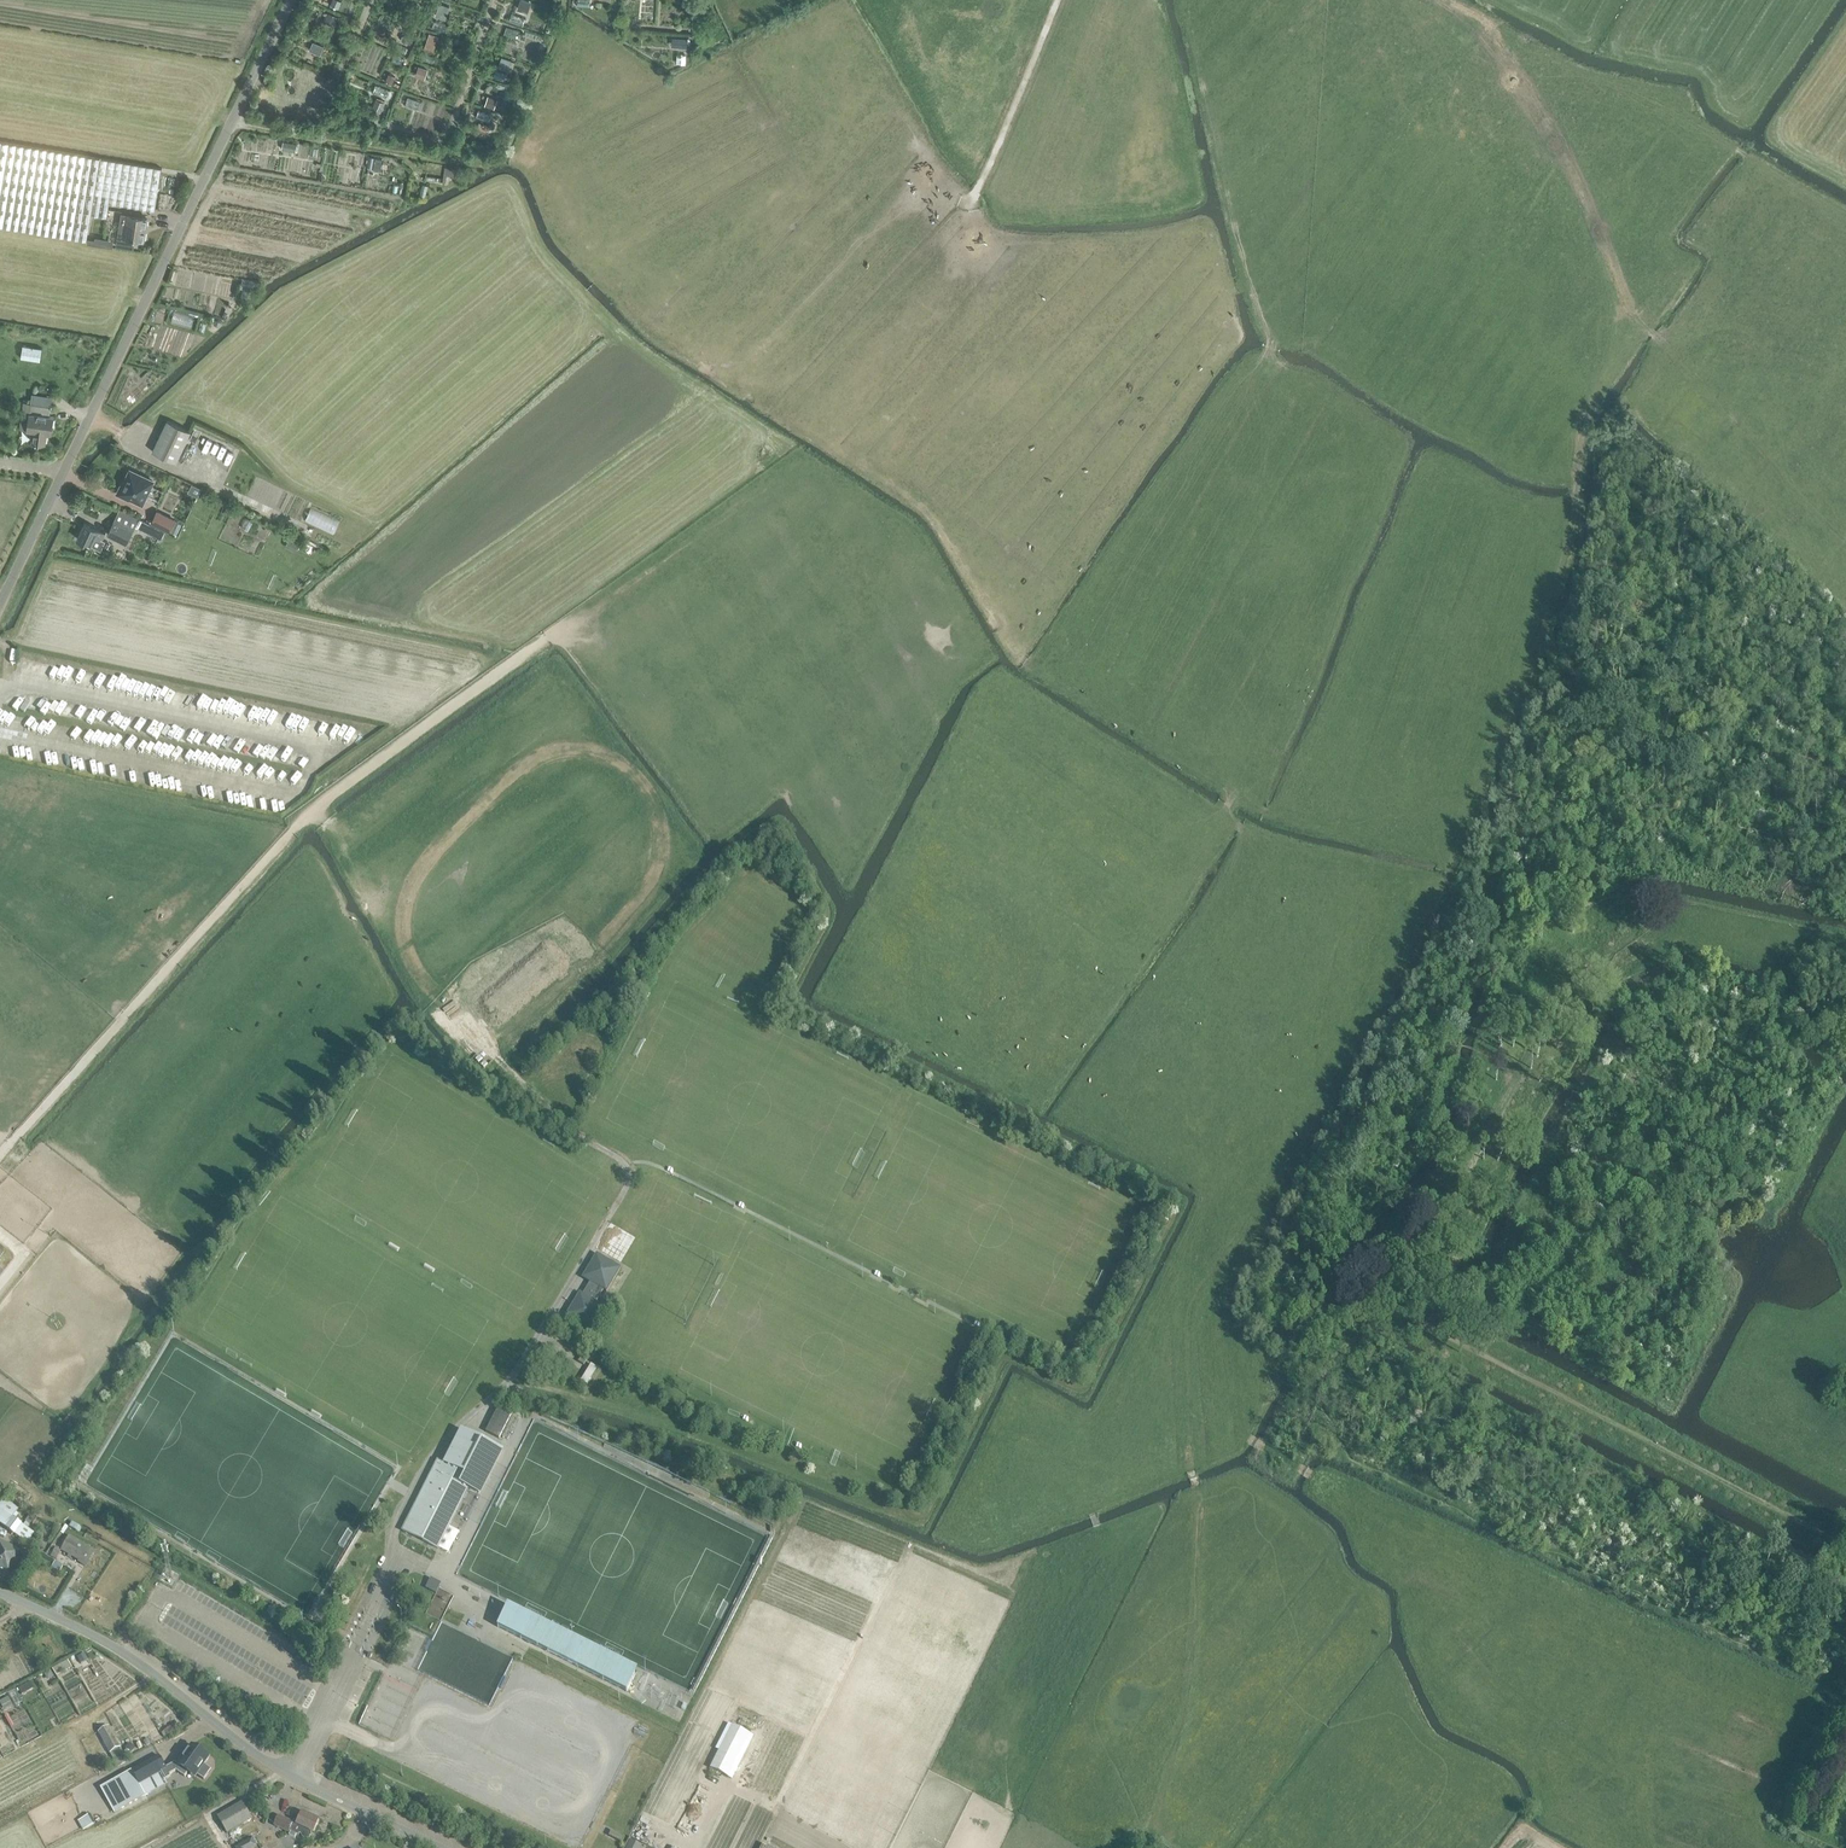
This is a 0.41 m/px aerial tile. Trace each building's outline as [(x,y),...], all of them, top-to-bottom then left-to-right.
[(330,4),(338,8),(342,1),(340,0),(332,0),(330,4)] [(518,10),(527,13),(531,1),(528,0),(521,0),(518,10)] [(439,3),(435,14),(446,18),(449,7),(439,3)] [(327,12),(323,21),(333,25),(337,16),(327,12)] [(429,32),(424,46),(434,50),(438,35),(429,32)] [(677,37),(676,46),(687,47),(687,38),(677,37)] [(313,41),(310,49),(318,53),(321,45),(313,41)] [(502,56),(499,65),(508,68),(511,61),(511,60),(502,56)] [(418,66),(415,74),(424,77),(427,69),(418,66)] [(301,69),(296,81),(305,86),(311,73),(301,69)] [(388,73),(385,81),(392,84),(395,76),(388,73)] [(487,95),(484,105),(494,109),(497,99),(487,95)] [(407,106),(420,109),(422,100),(409,97),(407,106)] [(376,98),(371,109),(380,113),(385,102),(376,98)] [(479,121),(475,132),(484,135),(488,125),(479,121)] [(100,157),(0,141),(0,225),(86,240),(89,221),(91,214),(107,217),(109,202),(155,210),(161,168),(100,158),(100,157)] [(117,236),(116,245),(133,248),(135,239),(145,241),(148,217),(121,212),(117,236)] [(87,243),(112,247),(113,240),(95,237),(95,239),(88,238),(87,243)] [(51,433),(54,416),(49,415),(50,406),(31,403),(27,429),(34,430),(32,442),(45,444),(47,432),(51,433)] [(176,462),(178,457),(191,431),(179,425),(167,419),(161,432),(152,451),(176,462)] [(153,481),(130,470),(124,482),(123,482),(117,493),(129,499),(129,497),(142,503),(153,481)] [(312,507),(305,521),(334,534),(341,520),(312,507)] [(133,530),(136,525),(161,538),(165,531),(138,518),(119,509),(114,520),(113,521),(114,521),(133,530)] [(157,511),(152,522),(169,530),(174,520),(157,511)] [(127,543),(133,530),(114,521),(113,521),(107,534),(127,543)] [(85,543),(88,545),(89,544),(100,549),(105,541),(102,539),(105,533),(84,523),(77,538),(86,542),(85,543)] [(285,546),(296,551),(299,545),(289,539),(285,546)] [(590,1331),(604,1306),(597,1302),(603,1291),(606,1293),(621,1267),(596,1253),(582,1278),(589,1282),(583,1294),(580,1292),(565,1317),(590,1331)] [(581,1380),(588,1384),(598,1367),(592,1363),(581,1380)] [(499,1405),(486,1432),(499,1438),(512,1412),(499,1405)] [(490,1444),(491,1441),(485,1438),(483,1441),(462,1431),(445,1464),(438,1460),(402,1531),(437,1548),(468,1488),(479,1494),(501,1450),(490,1444)] [(18,1509),(1,1497),(0,1498),(0,1523),(5,1527),(12,1517),(18,1509)] [(31,1530),(12,1517),(5,1527),(24,1541),(31,1530)] [(80,1563),(83,1564),(85,1564),(87,1565),(95,1551),(69,1536),(61,1550),(80,1561),(80,1563)] [(22,1553),(0,1542),(0,1575),(9,1579),(22,1553)] [(51,1556),(56,1559),(61,1550),(56,1547),(51,1556)] [(431,1601),(442,1609),(452,1595),(441,1587),(431,1601)] [(640,1666),(509,1601),(498,1625),(628,1690),(640,1666)] [(65,1671),(72,1667),(68,1660),(53,1668),(57,1675),(65,1671)] [(11,1696),(0,1700),(5,1711),(15,1707),(11,1696)] [(731,1723),(711,1768),(730,1777),(751,1732),(731,1723)] [(98,1731),(110,1753),(122,1746),(110,1725),(98,1731)] [(200,1774),(202,1772),(203,1769),(203,1766),(199,1763),(205,1754),(188,1742),(175,1760),(192,1773),(192,1772),(196,1775),(200,1774)] [(145,1795),(143,1791),(171,1776),(169,1774),(166,1768),(159,1755),(132,1770),(100,1788),(108,1801),(114,1812),(129,1804),(145,1795)] [(242,1802),(217,1816),(227,1833),(252,1819),(242,1802)] [(289,1831),(291,1832),(289,1835),(295,1838),(296,1835),(298,1836),(300,1833),(301,1834),(302,1836),(304,1838),(307,1838),(309,1837),(311,1835),(311,1832),(312,1831),(313,1832),(319,1820),(302,1812),(296,1824),(293,1823),(293,1822),(279,1815),(274,1825),(288,1832),(289,1831)] [(84,1829),(94,1824),(89,1814),(79,1819),(84,1829)] [(237,1847),(259,1847),(253,1837),(236,1845),(237,1847)]
